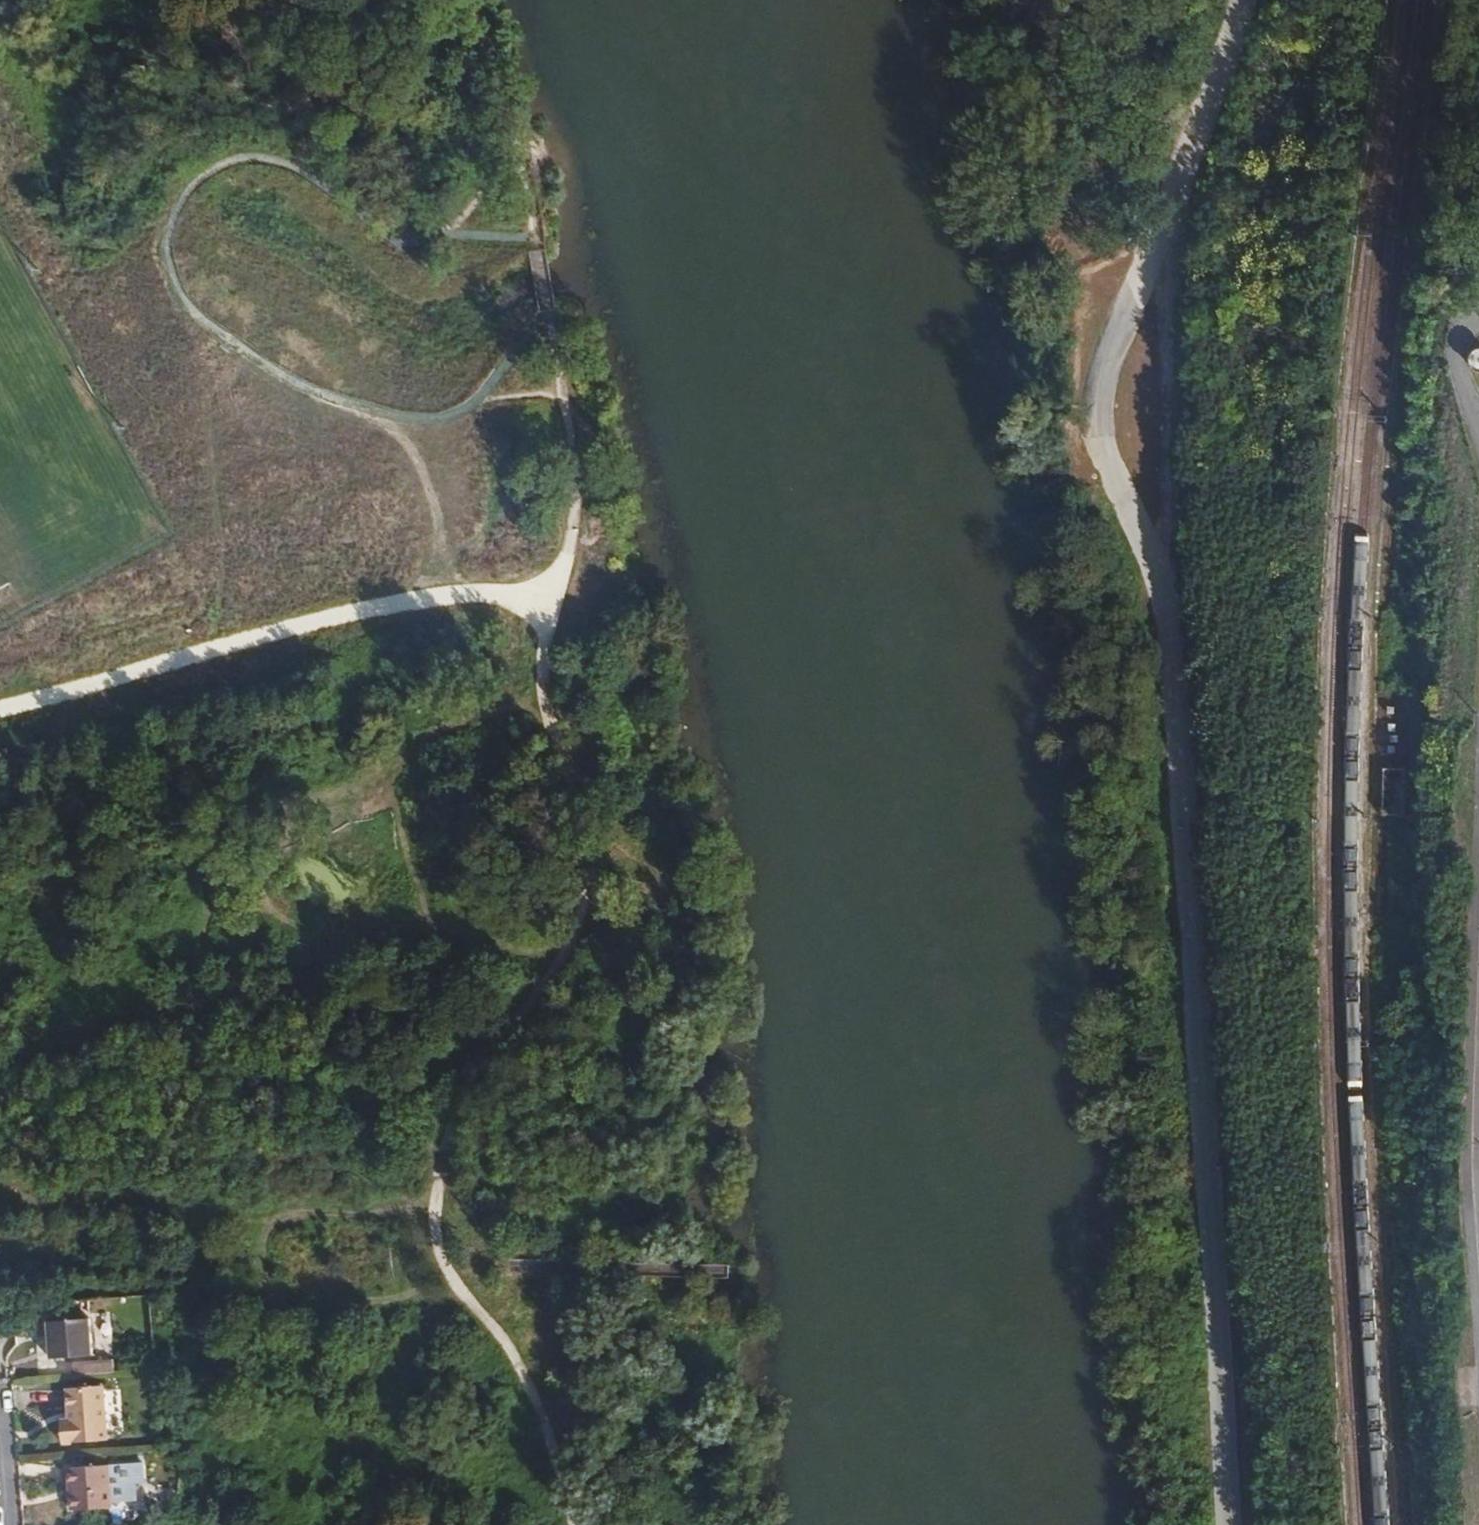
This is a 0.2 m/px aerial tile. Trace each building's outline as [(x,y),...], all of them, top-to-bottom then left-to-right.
[(1477,347),(1474,349),(1472,353),(1471,357),(1471,361),(1473,365),(1475,368),(1478,371),(1478,346),(1477,347)] [(96,1319),(52,1322),(55,1357),(99,1355),(96,1319)] [(80,1377),(115,1369),(112,1356),(77,1364),(80,1377)] [(112,1440),(109,1389),(72,1391),(74,1420),(71,1420),(72,1443),(112,1440)] [(116,1467),(74,1470),(77,1513),(119,1510),(116,1467)]
